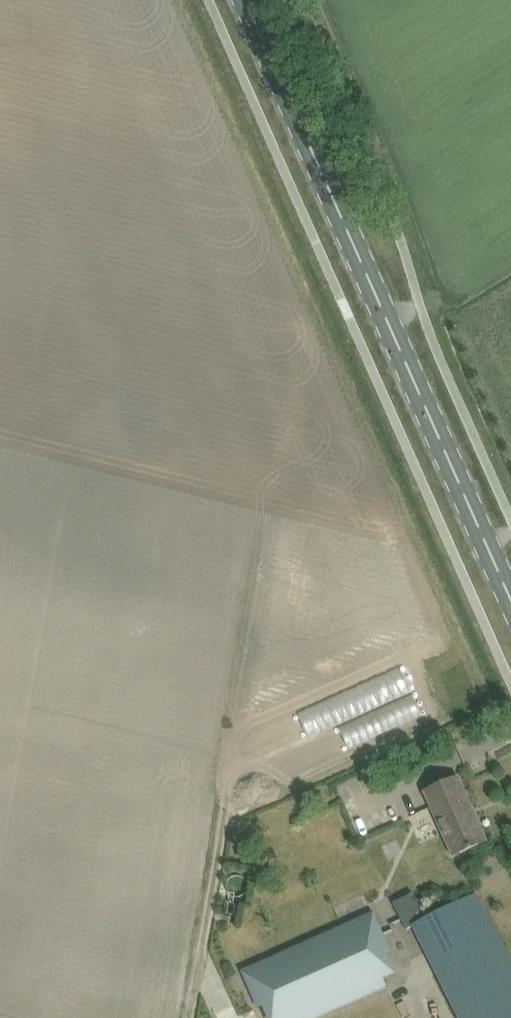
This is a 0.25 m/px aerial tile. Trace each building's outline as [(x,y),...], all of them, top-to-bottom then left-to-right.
[(458,777),(424,792),(453,857),(487,842),(458,777)] [(475,894),(426,919),(413,894),(393,904),(406,930),(416,925),(463,1017),(510,1017),(510,964),(475,894)] [(241,970),(258,1009),(262,1007),(267,1017),(317,1017),(387,987),(384,980),(395,974),(387,956),(392,954),(374,912),(241,970)]
